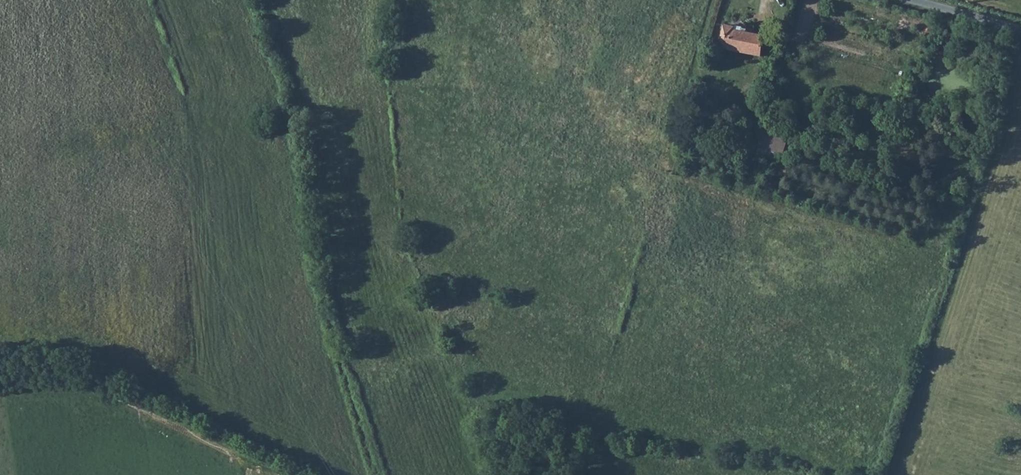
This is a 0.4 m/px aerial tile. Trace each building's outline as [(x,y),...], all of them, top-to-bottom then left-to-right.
[(762,60),(767,38),(736,30),(737,27),(727,24),(720,49),(762,60)] [(762,134),(760,156),(786,158),(788,137),(762,134)]
